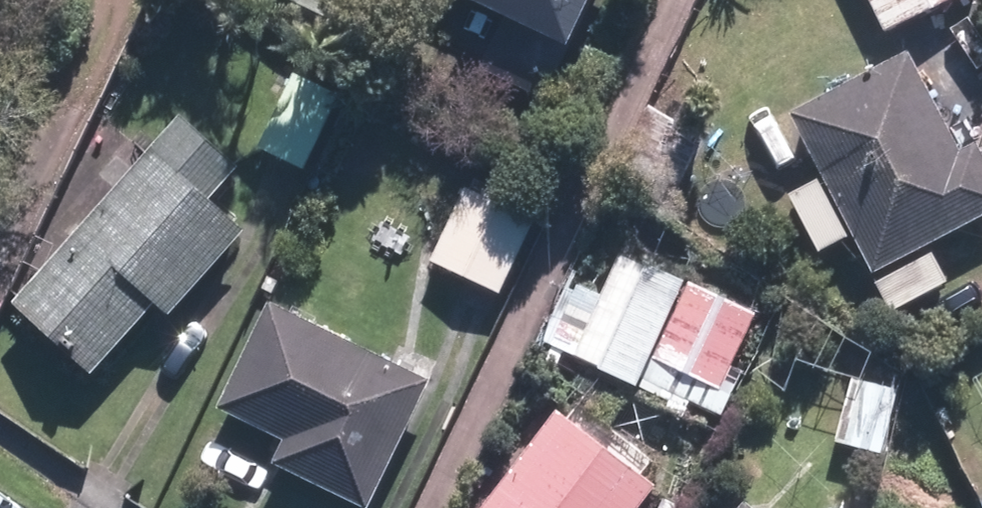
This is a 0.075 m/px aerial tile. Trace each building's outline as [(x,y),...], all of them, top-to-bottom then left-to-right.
[(341,27),(354,0),(284,0),(341,27)] [(506,17),(481,68),(549,101),(597,0),(470,0),(506,17)] [(887,40),(967,0),(867,0),(887,40)] [(911,56),(792,118),(875,277),(981,222),(981,152),(979,146),(962,155),(911,56)] [(344,98),(292,76),(261,149),(313,171),(344,98)] [(242,175),(179,118),(10,304),(93,380),(157,311),(170,322),(250,235),(216,204),(242,175)] [(540,221),(473,188),(434,266),(501,299),(540,221)] [(674,396),(724,419),(745,374),(735,370),(760,316),(650,265),(653,259),(631,249),(616,281),(605,276),(593,303),(605,308),(581,359),(602,369),(600,373),(670,405),(674,396)] [(272,308),(223,413),(287,443),(276,467),(363,507),(373,507),(432,383),(272,308)] [(762,344),(748,377),(775,388),(789,355),(762,344)] [(903,390),(853,379),(838,444),(888,455),(903,390)] [(557,414),(486,507),(643,507),(657,490),(557,414)]
